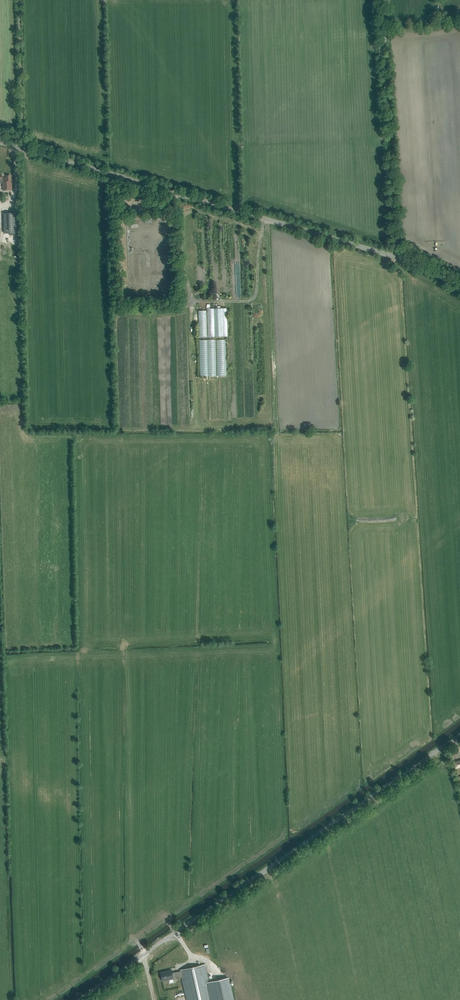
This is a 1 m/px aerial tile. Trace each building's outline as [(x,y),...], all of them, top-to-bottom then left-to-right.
[(3,190),(12,190),(12,181),(11,181),(11,176),(6,176),(6,178),(2,178),(2,175),(0,176),(0,183),(3,183),(3,190)] [(13,208),(5,208),(5,228),(14,228),(13,208)] [(207,310),(198,310),(199,337),(208,336),(207,310)] [(217,376),(216,339),(199,340),(200,376),(217,376)] [(161,972),(163,979),(172,978),(173,979),(182,977),(188,999),(234,999),(228,977),(206,982),(202,964),(175,973),(174,970),(161,972)]
